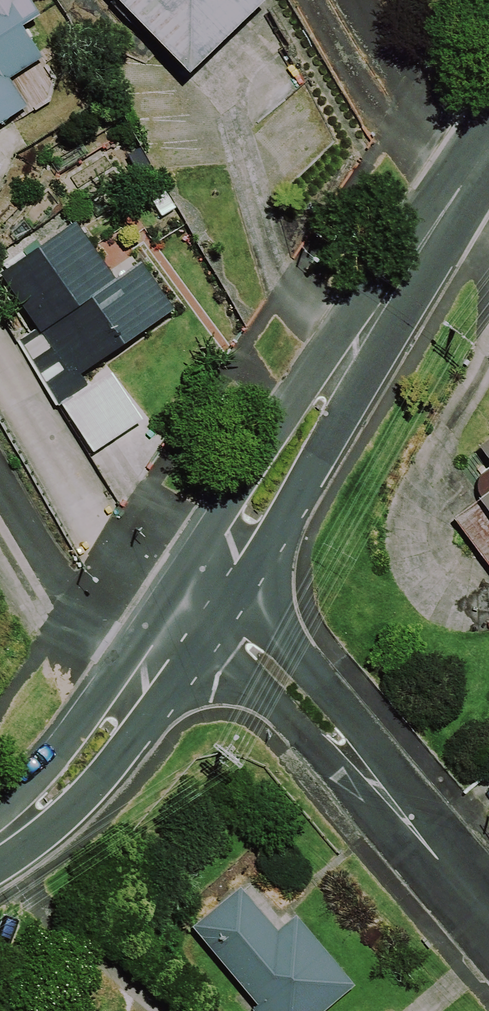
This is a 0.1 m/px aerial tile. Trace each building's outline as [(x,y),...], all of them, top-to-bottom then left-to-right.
[(33,0),(0,0),(0,123),(28,105),(10,76),(43,55),(24,26),(42,14),(33,0)] [(264,0),(119,0),(190,72),(264,0)] [(116,278),(77,222),(2,273),(38,327),(17,341),(59,402),(88,382),(81,372),(174,309),(141,261),(116,278)] [(112,372),(62,405),(93,452),(143,419),(112,372)] [(479,445),(488,458),(488,438),(479,445)] [(488,564),(488,492),(454,517),(488,564)] [(241,886),(193,926),(258,1005),(253,1009),(254,1010),(325,1010),(356,985),(296,913),(277,929),(241,886)]
